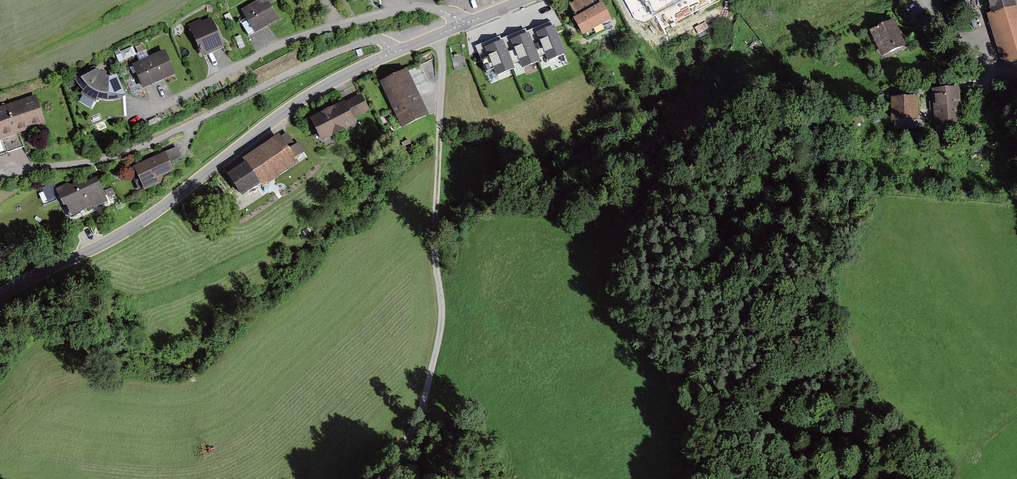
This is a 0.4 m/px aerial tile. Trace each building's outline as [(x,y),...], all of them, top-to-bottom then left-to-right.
[(247,41),(279,24),(266,0),(265,0),(241,13),(247,23),(239,27),(247,41)] [(572,4),(578,15),(573,18),(582,35),(611,20),(602,4),(595,8),(591,0),(580,0),(572,4)] [(639,29),(694,0),(623,0),(639,29)] [(1016,3),(1016,0),(990,0),(994,10),(986,12),(999,52),(1002,51),(1006,61),(1016,58),(1016,3)] [(870,28),(882,54),(905,43),(893,17),(870,28)] [(189,27),(203,59),(223,50),(211,22),(202,25),(201,21),(189,27)] [(554,25),(537,32),(549,60),(565,53),(554,25)] [(528,33),(511,39),(523,67),(540,61),(528,33)] [(503,40),(486,47),(497,75),(514,68),(503,40)] [(135,74),(143,92),(175,78),(165,55),(149,62),(146,55),(138,58),(143,70),(135,74)] [(407,69),(380,81),(400,127),(428,115),(407,69)] [(109,121),(124,122),(122,106),(125,104),(115,83),(111,85),(106,85),(105,80),(100,78),(98,80),(95,76),(93,74),(73,82),(75,87),(80,93),(83,96),(80,101),(95,108),(83,114),(90,129),(109,121)] [(937,122),(963,120),(960,84),(934,86),(937,122)] [(0,106),(0,129),(2,136),(45,122),(36,94),(0,106)] [(891,118),(918,117),(917,94),(890,94),(891,118)] [(345,103),(353,119),(370,111),(362,95),(345,103)] [(309,119),(321,143),(356,126),(353,119),(345,103),(344,102),(309,119)] [(244,162),(227,174),(241,195),(260,182),(263,188),(300,163),(279,133),(242,158),(244,162)] [(163,158),(134,169),(144,195),(160,188),(162,183),(171,179),(163,158)] [(68,184),(57,190),(64,203),(68,202),(71,208),(77,205),(80,210),(93,203),(96,206),(107,200),(95,178),(86,183),(85,180),(70,187),(68,184)]
